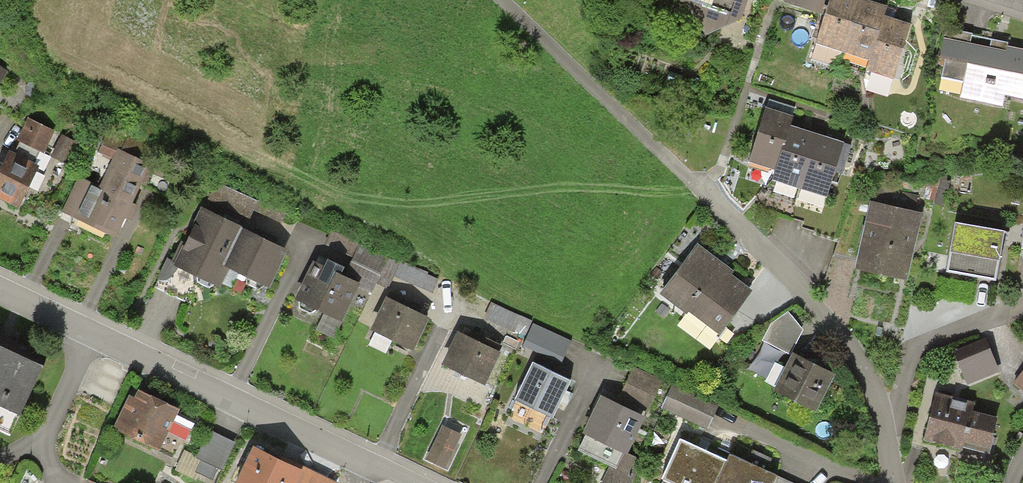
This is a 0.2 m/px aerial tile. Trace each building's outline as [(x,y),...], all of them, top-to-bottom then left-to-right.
[(691,7),(706,37),(741,22),(749,0),(672,0),(691,7)] [(783,4),(818,16),(823,0),(784,0),(783,4)] [(817,46),(841,55),(842,55),(859,0),(858,0),(831,0),(817,46)] [(887,9),(859,0),(842,55),(869,64),(884,17),(887,9)] [(911,26),(884,17),(869,64),(866,72),(893,80),(911,26)] [(945,30),(939,60),(944,61),(940,80),(962,85),(959,99),(1003,108),(1005,98),(1022,101),(1022,52),(1006,48),(1007,45),(971,37),(972,35),(945,30)] [(836,69),(841,55),(817,46),(812,61),(836,69)] [(794,117),(766,109),(749,164),(775,172),(782,148),(785,149),(791,127),(794,117)] [(52,130),(28,119),(16,146),(33,154),(36,145),(43,148),(52,130)] [(818,135),(791,127),(785,149),(782,148),(775,172),(771,182),(799,191),(818,135)] [(818,135),(799,191),(827,199),(844,145),(818,135)] [(82,147),(61,136),(51,155),(66,163),(72,152),(78,155),(82,147)] [(37,163),(7,149),(0,164),(0,195),(18,203),(37,163)] [(115,150),(99,188),(108,200),(98,224),(112,234),(146,167),(115,150)] [(99,188),(79,177),(67,209),(98,224),(108,200),(99,188)] [(923,215),(871,203),(856,272),(907,284),(923,215)] [(242,234),(202,215),(176,269),(217,288),(225,271),(242,234)] [(1005,235),(955,226),(946,274),(996,283),(1005,235)] [(282,253),(242,234),(225,271),(265,289),(282,253)] [(396,264),(360,245),(345,273),(382,292),(396,264)] [(735,272),(697,245),(660,296),(687,316),(688,315),(718,338),(752,293),(732,276),(735,272)] [(309,270),(297,295),(339,315),(355,280),(322,264),(317,274),(309,270)] [(425,315),(386,296),(371,327),(410,346),(425,315)] [(530,322),(490,304),(485,317),(525,334),(530,322)] [(803,331),(787,313),(769,327),(762,341),(791,356),(792,354),(803,331)] [(565,337),(530,322),(525,334),(559,350),(565,337)] [(497,348),(458,330),(444,361),(483,378),(497,348)] [(0,342),(0,401),(18,409),(40,361),(0,342)] [(999,372),(991,351),(958,365),(967,385),(999,372)] [(773,394),(816,415),(836,376),(792,354),(791,356),(785,369),(775,388),(773,394)] [(570,378),(531,360),(514,396),(554,414),(570,378)] [(785,369),(775,364),(765,383),(775,388),(785,369)] [(662,381),(634,367),(619,398),(647,412),(662,381)] [(1013,384),(1022,392),(1022,372),(1013,384)] [(673,384),(661,409),(707,430),(718,406),(673,384)] [(177,406),(135,389),(132,395),(129,393),(116,425),(161,444),(177,406)] [(974,404),(936,394),(924,442),(962,451),(964,443),(988,449),(995,421),(971,415),(974,404)] [(645,418),(601,396),(582,436),(586,437),(623,455),(615,470),(609,467),(602,482),(632,482),(643,461),(627,453),(645,418)] [(678,435),(656,482),(658,482),(717,482),(729,459),(678,435)] [(586,437),(578,452),(609,467),(615,470),(623,455),(586,437)] [(252,451),(236,482),(319,482),(252,451)] [(730,455),(729,459),(717,482),(774,482),(777,477),(730,455)]
